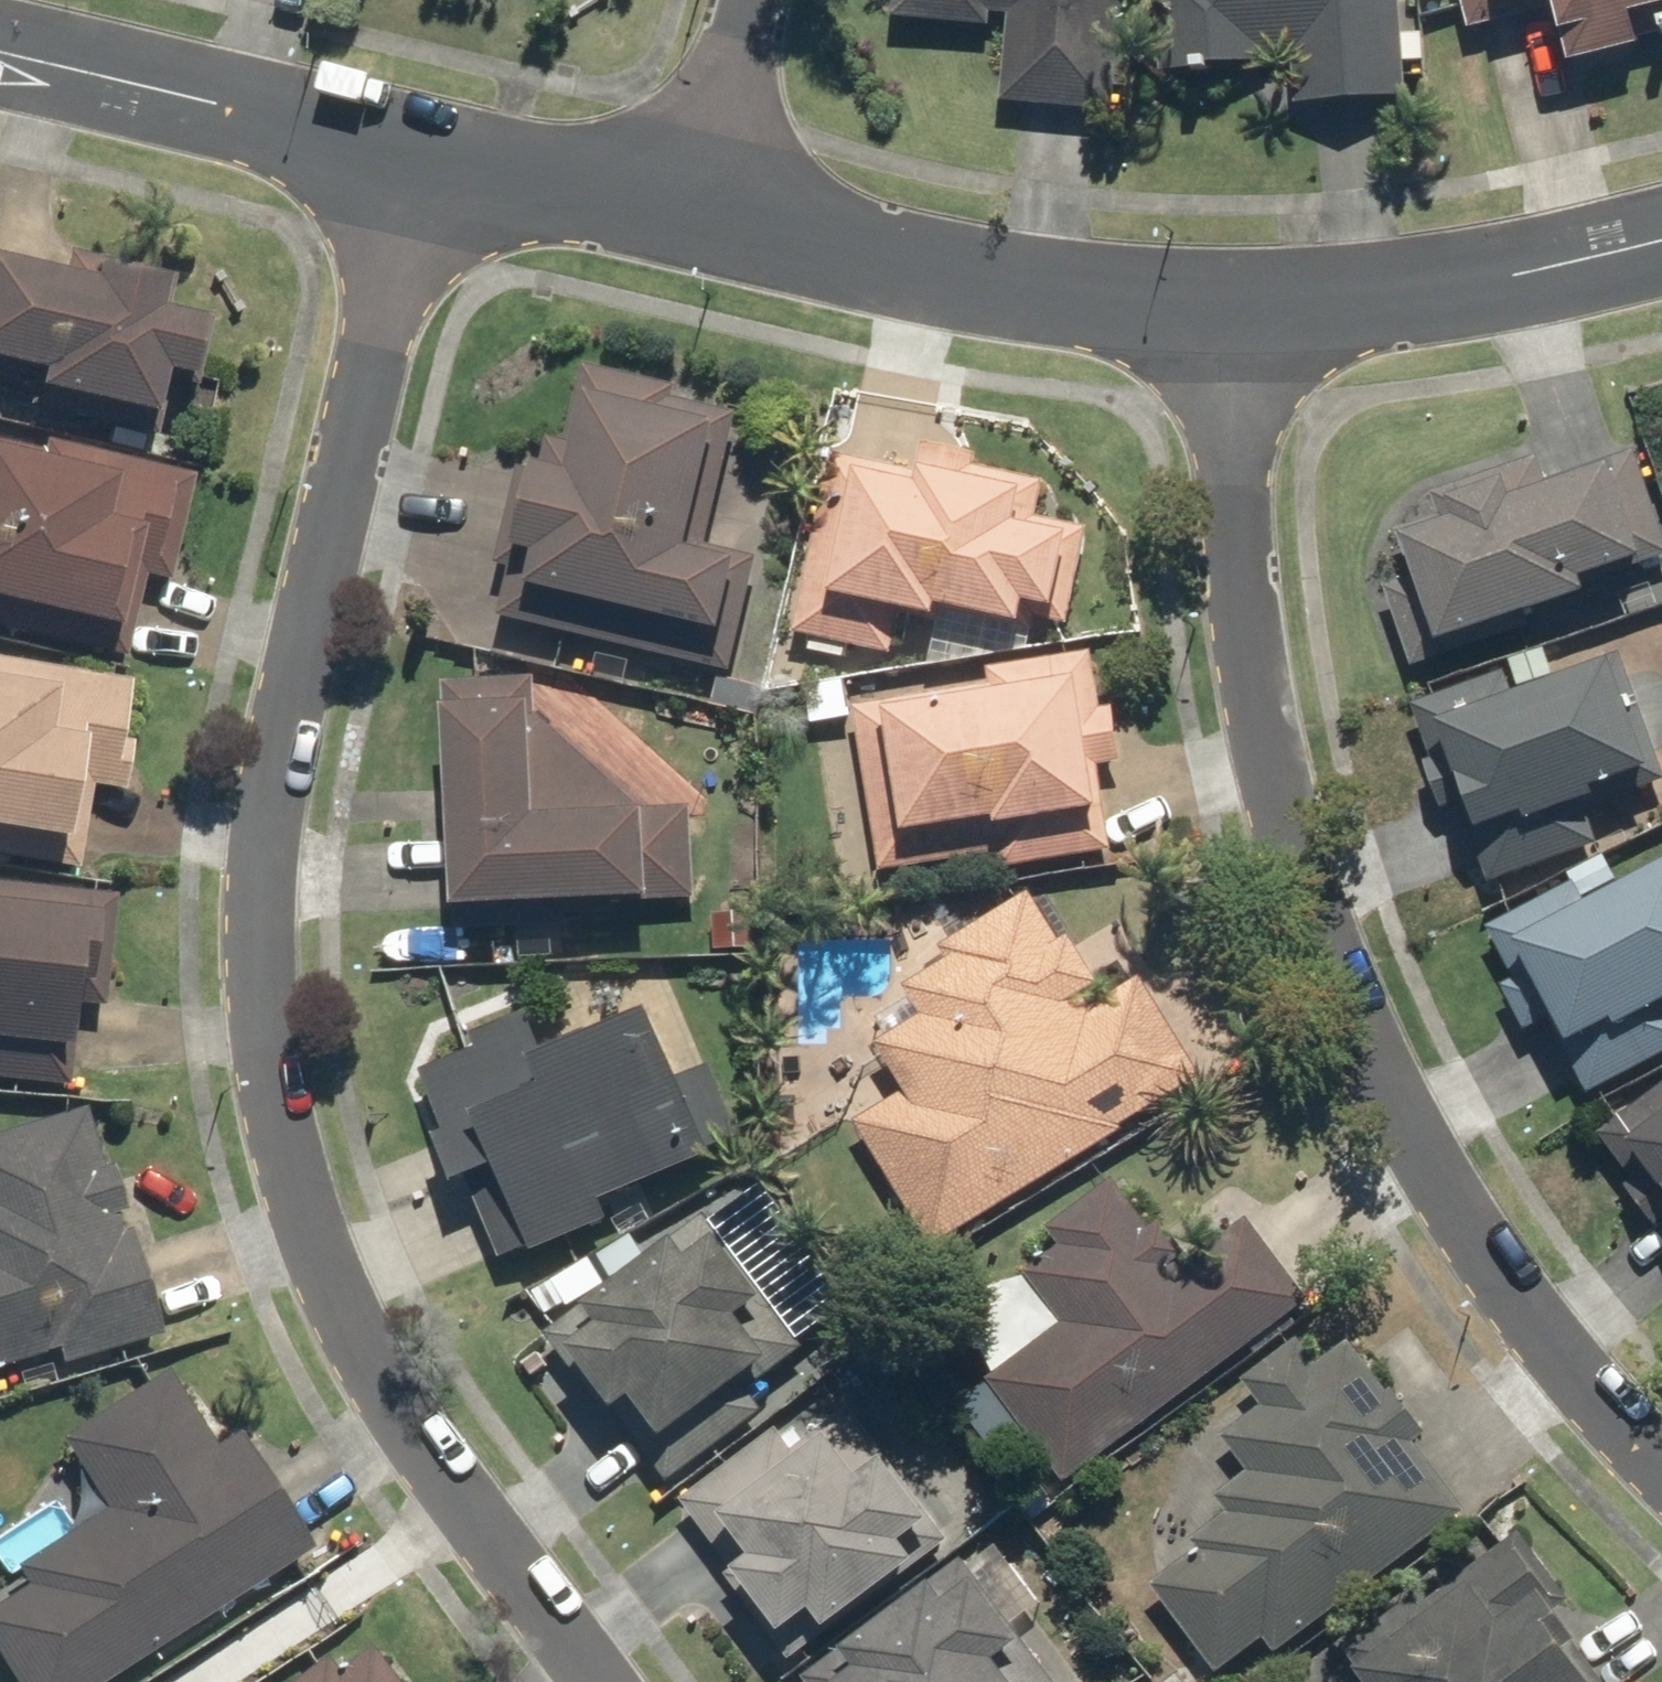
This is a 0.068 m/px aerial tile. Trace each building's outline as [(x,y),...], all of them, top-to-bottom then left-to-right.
[(1108,117),(1120,0),(874,0),(872,23),(999,36),(992,105),(1108,117)] [(1399,0),(1154,0),(1160,76),(1286,68),(1289,111),(1406,103),(1399,0)] [(1462,34),(1544,13),(1560,73),(1661,47),(1661,0),(1453,0),(1462,34)] [(0,261),(0,378),(25,383),(19,412),(146,440),(157,390),(187,396),(205,321),(159,310),(166,279),(60,255),(56,273),(0,261)] [(493,623),(732,680),(760,562),(705,549),(739,406),(580,369),(560,450),(543,446),(535,478),(513,472),(491,567),(505,570),(493,623)] [(827,431),(786,640),(887,659),(894,624),(932,632),(924,671),(1027,655),(1032,625),(1065,631),(1084,532),(1035,523),(1042,485),(967,470),(969,458),(827,431)] [(187,478),(0,435),(0,639),(125,667),(150,558),(168,562),(187,478)] [(1403,673),(1661,579),(1661,546),(1627,449),(1541,480),(1534,461),(1423,501),(1430,522),(1385,538),(1401,582),(1373,592),(1403,673)] [(1404,711),(1471,892),(1661,822),(1661,781),(1616,654),(1507,694),(1501,675),(1404,711)] [(1123,854),(1089,655),(980,674),(983,691),(848,714),(876,879),(993,859),(996,877),(1123,854)] [(71,875),(85,791),(117,796),(135,688),(0,665),(0,863),(71,875)] [(528,678),(429,684),(444,937),(694,922),(687,812),(637,815),(530,718),(528,678)] [(1482,932),(1510,985),(1496,992),(1519,1035),(1542,1024),(1582,1100),(1661,1059),(1661,863),(1616,886),(1606,867),(1482,932)] [(109,898),(0,887),(0,1085),(67,1092),(78,987),(99,990),(109,898)] [(846,1125),(927,1253),(1201,1082),(1136,979),(1094,1005),(1025,896),(936,952),(943,962),(895,992),(915,1023),(870,1051),(897,1093),(846,1125)] [(460,1057),(410,1076),(435,1139),(422,1144),(442,1196),(459,1189),(493,1272),(607,1227),(599,1207),(706,1165),(647,1016),(538,1059),(521,1016),(454,1042),(460,1057)] [(1592,1130),(1661,1223),(1661,1078),(1592,1130)] [(78,1112),(0,1135),(0,1370),(45,1356),(50,1372),(157,1341),(105,1167),(95,1170),(78,1112)] [(977,1386),(1057,1492),(1304,1306),(1240,1222),(1175,1271),(1108,1183),(1042,1233),(1055,1249),(1016,1279),(1053,1329),(977,1386)] [(698,1217),(539,1337),(658,1492),(765,1411),(750,1392),(802,1353),(698,1217)] [(1464,1516),(1413,1449),(1422,1442),(1348,1345),(1313,1371),(1291,1344),(1237,1384),(1257,1410),(1214,1443),(1241,1478),(1212,1500),(1222,1514),(1182,1544),(1190,1554),(1139,1592),(1207,1681),(1208,1681),(1260,1643),(1273,1660),(1464,1516)] [(0,1681),(107,1681),(307,1554),(231,1436),(210,1450),(160,1373),(52,1442),(97,1512),(5,1571),(18,1592),(0,1604),(0,1681)] [(773,1427),(673,1502),(726,1572),(712,1583),(780,1672),(947,1546),(841,1408),(789,1448),(773,1427)] [(1348,1681),(1577,1681),(1562,1662),(1573,1653),(1550,1623),(1571,1607),(1515,1533),(1447,1584),(1458,1598),(1348,1681)] [(798,1680),(799,1681),(1046,1681),(954,1561),(798,1680)] [(361,1652),(329,1676),(316,1659),(287,1681),(384,1681),(361,1652)]
